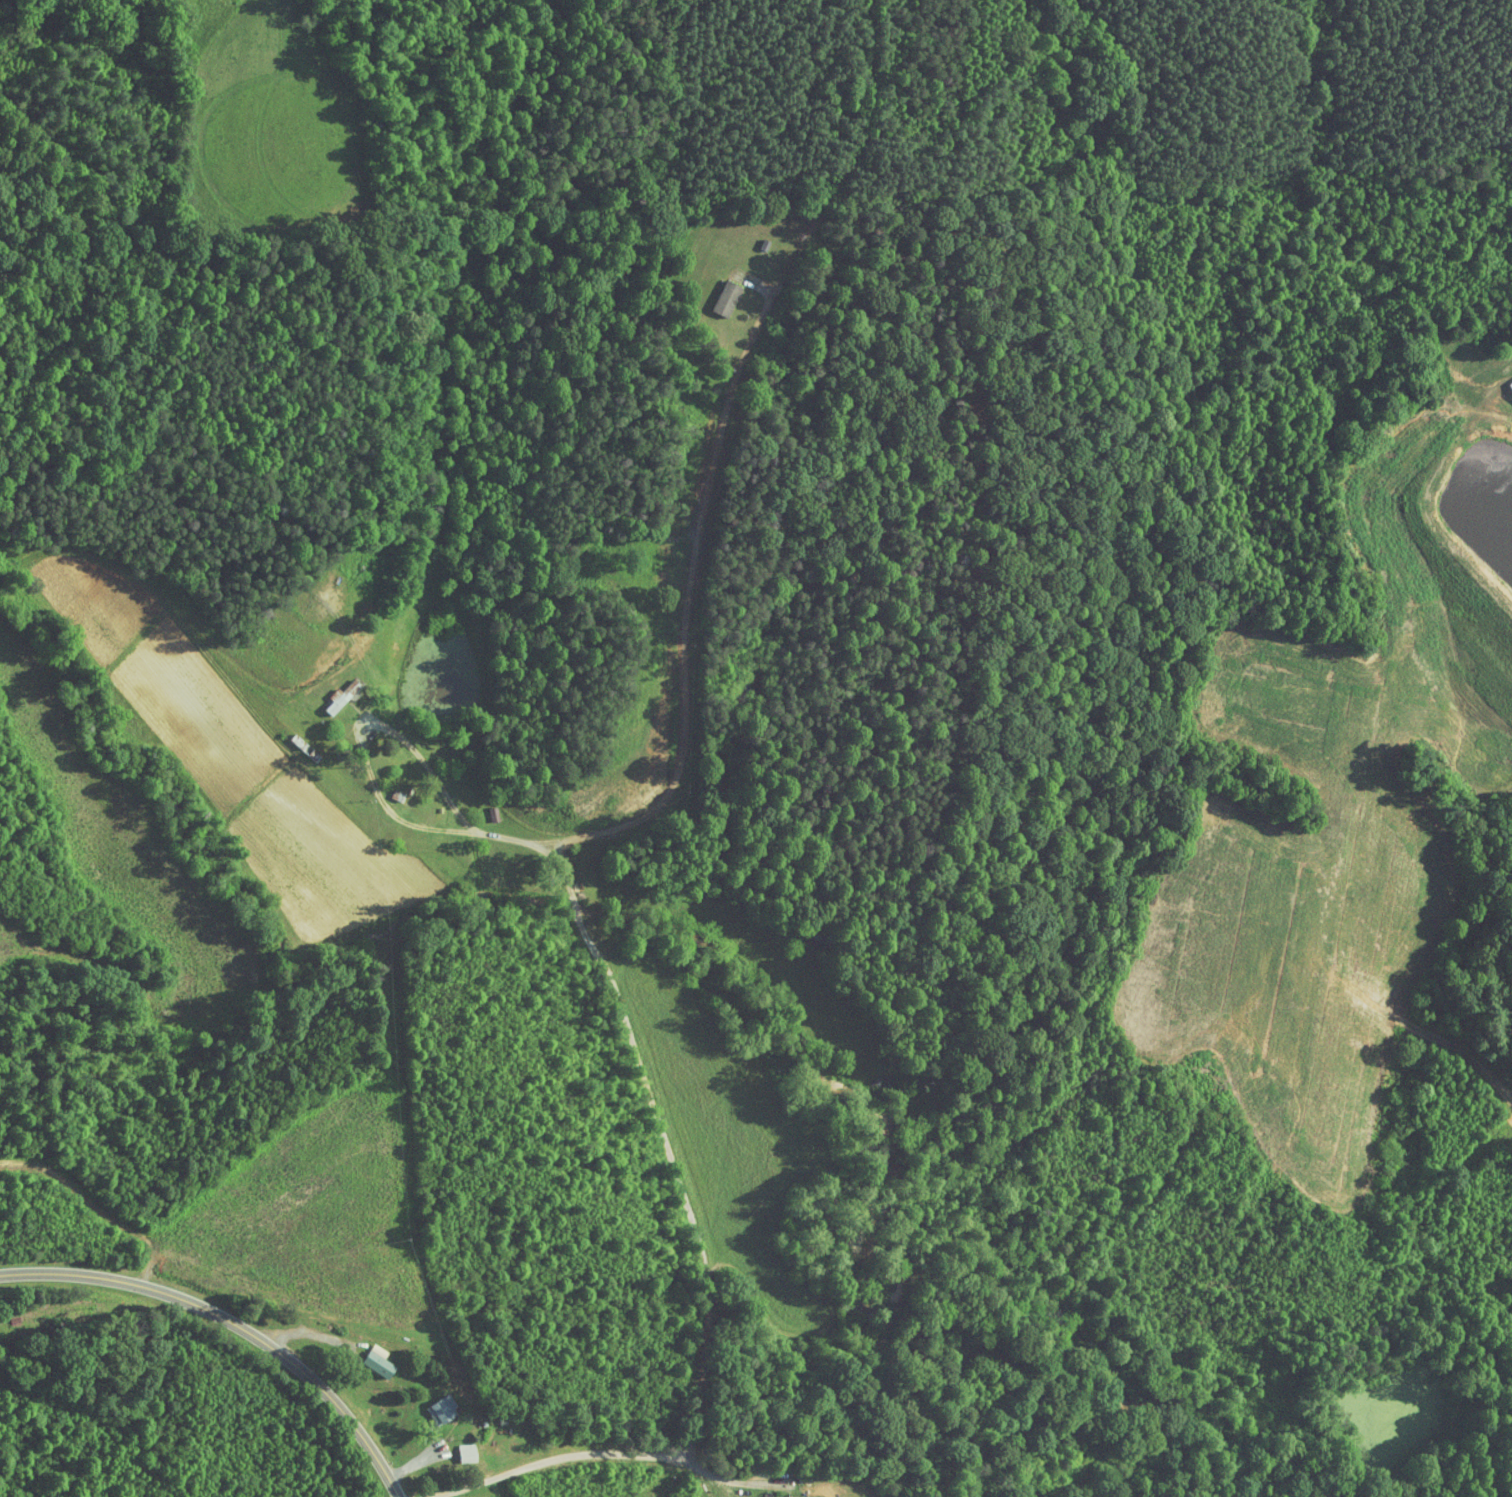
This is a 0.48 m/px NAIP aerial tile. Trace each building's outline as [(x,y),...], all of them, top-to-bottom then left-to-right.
[(697,304),(713,312),(729,282),(713,274),(697,304)] [(327,687),(324,683),(315,691),(319,696),(310,704),(316,710),(347,681),(341,674),(327,687)] [(371,1353),(375,1345),(359,1337),(348,1358),(375,1372),(382,1359),(371,1353)] [(434,1388),(412,1401),(423,1420),(445,1406),(434,1388)] [(445,1438),(445,1456),(462,1456),(462,1438),(445,1438)]
